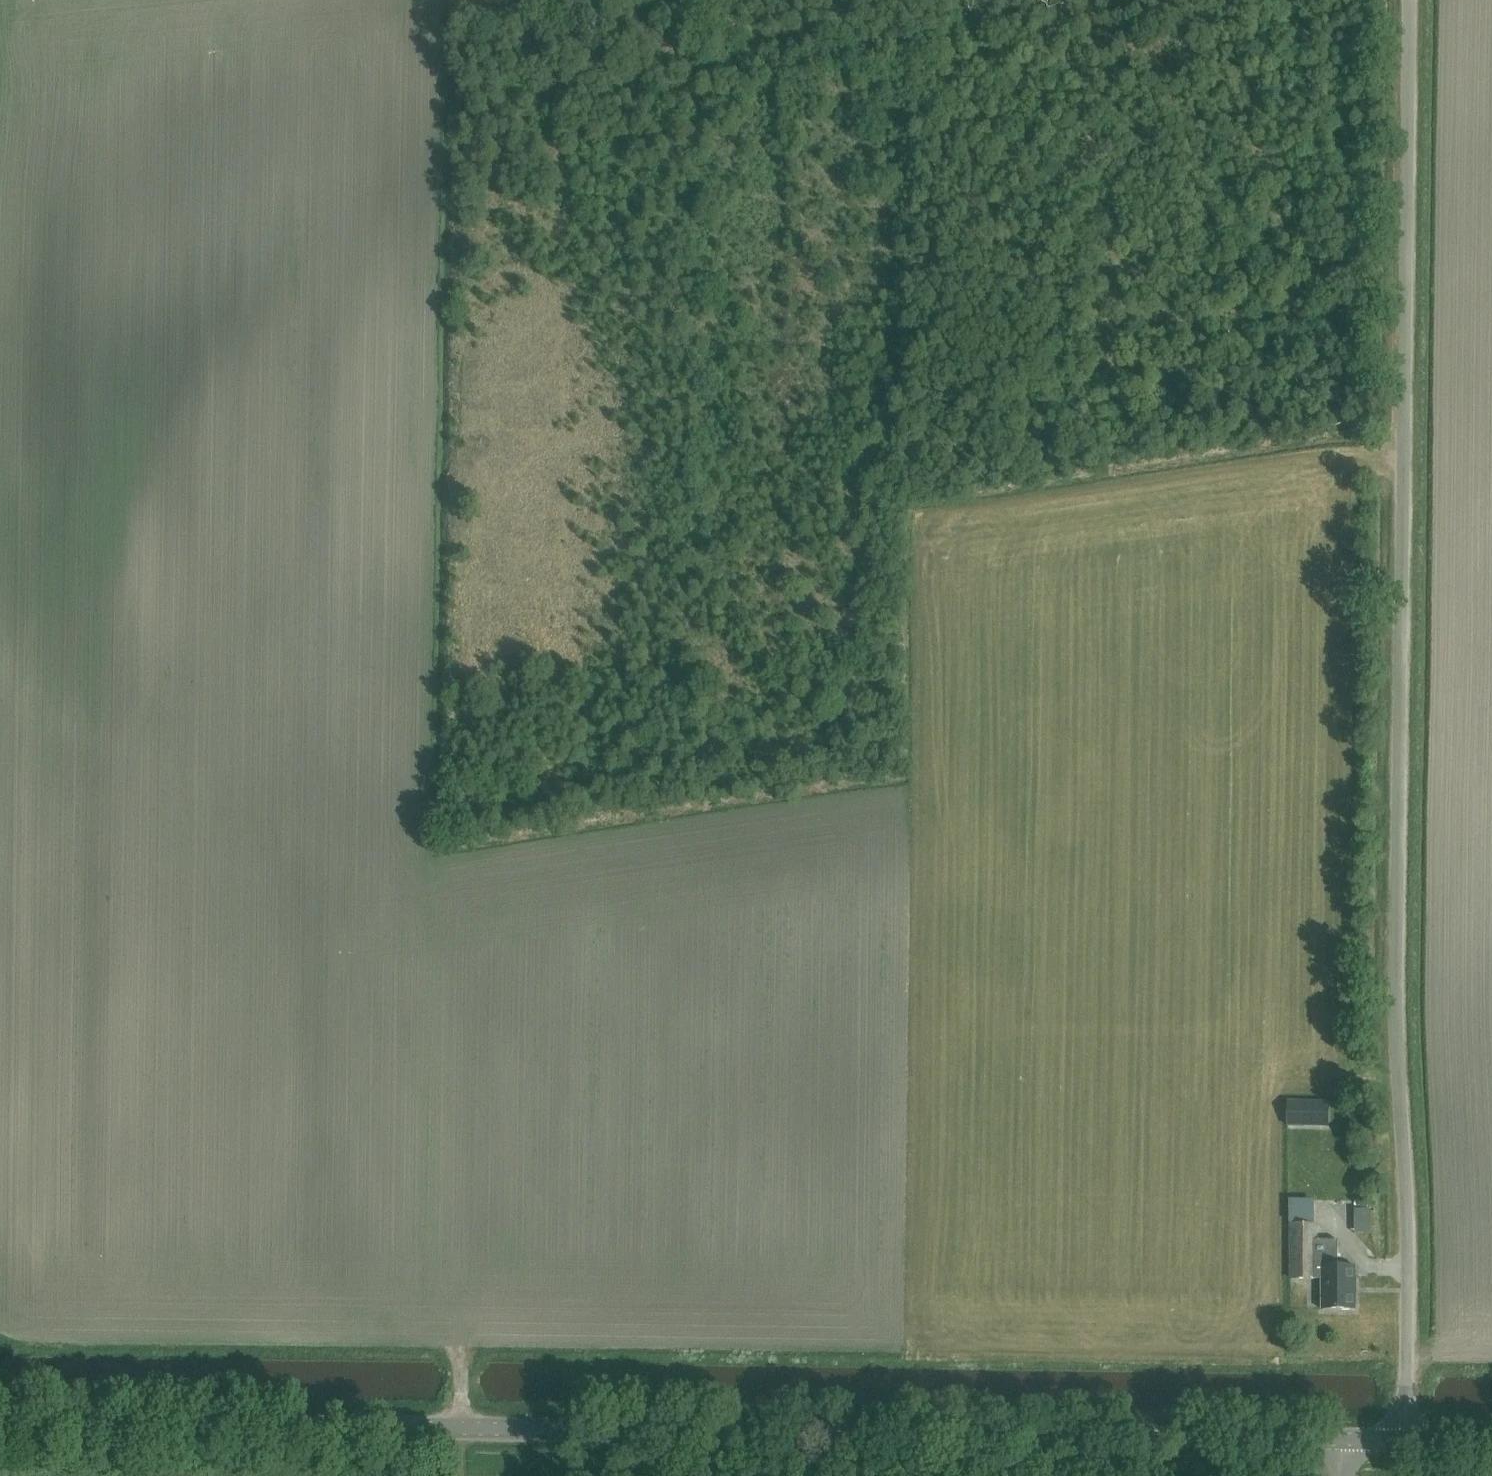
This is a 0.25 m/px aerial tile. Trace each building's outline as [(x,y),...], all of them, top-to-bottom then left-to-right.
[(1383,1064),(1383,1080),(1393,1080),(1394,1065),(1383,1064)] [(1317,1279),(1316,1308),(1349,1309),(1350,1261),(1317,1261),(1317,1262),(1315,1262),(1315,1225),(1291,1224),(1291,1278),(1317,1279)]
